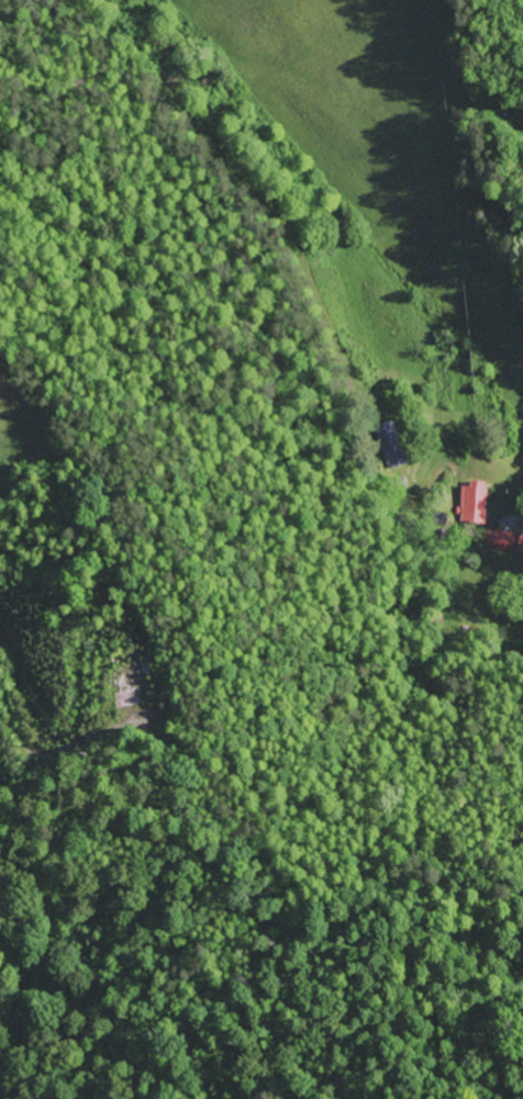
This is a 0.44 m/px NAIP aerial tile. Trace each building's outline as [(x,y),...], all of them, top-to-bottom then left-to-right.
[(385,470),(407,465),(396,421),(375,427),(385,470)] [(485,523),(486,484),(462,483),(461,523),(485,523)]
